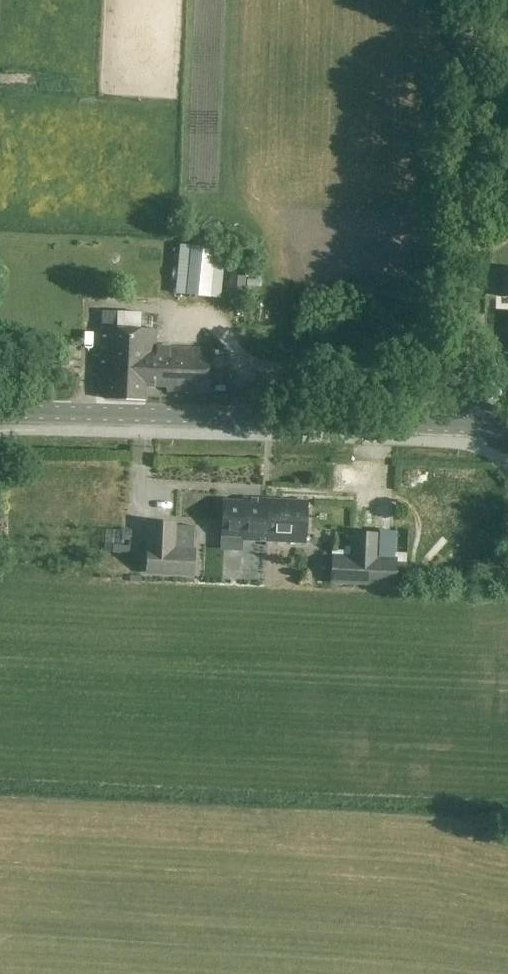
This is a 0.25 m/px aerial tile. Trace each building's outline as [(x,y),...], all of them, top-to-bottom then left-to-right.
[(108,388),(108,399),(145,401),(145,382),(167,383),(167,391),(210,392),(212,349),(156,347),(157,329),(102,327),(100,387),(108,388)] [(242,541),(267,542),(269,500),(244,499),(244,503),(224,502),(222,536),(243,537),(242,541)] [(308,501),(269,500),(267,542),(305,543),(307,502),(308,502),(308,501)] [(150,524),(148,572),(192,574),(193,550),(173,549),(174,525),(150,524)] [(380,549),(396,549),(396,526),(381,526),(380,549)] [(419,545),(418,527),(407,528),(407,545),(419,545)] [(334,547),(349,547),(350,533),(334,533),(334,547)] [(335,557),(334,581),(394,583),(395,559),(377,558),(378,534),(354,534),(353,558),(335,557)]
